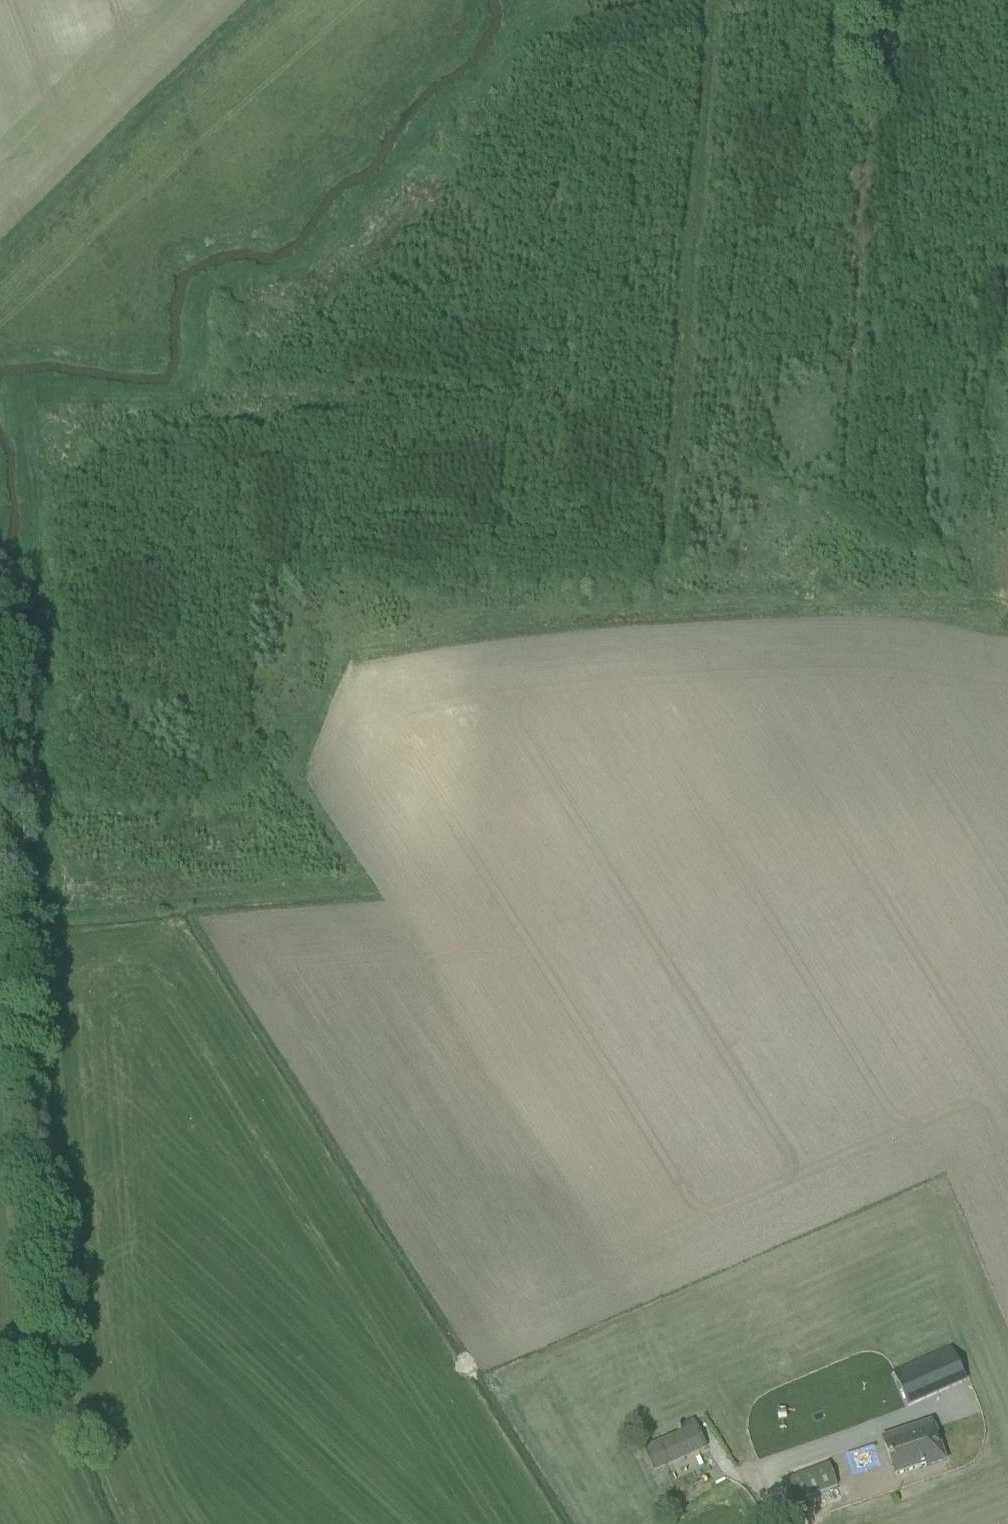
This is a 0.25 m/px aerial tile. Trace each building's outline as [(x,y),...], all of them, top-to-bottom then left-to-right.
[(893,1371),(908,1407),(967,1382),(951,1346),(893,1371)] [(848,1423),(858,1421),(854,1400),(844,1402),(848,1423)] [(915,1434),(884,1444),(894,1476),(925,1466),(926,1468),(945,1462),(932,1422),(913,1428),(915,1434)] [(696,1426),(643,1449),(652,1472),(706,1448),(696,1426)] [(837,1486),(829,1464),(785,1482),(793,1503),(837,1486)]
